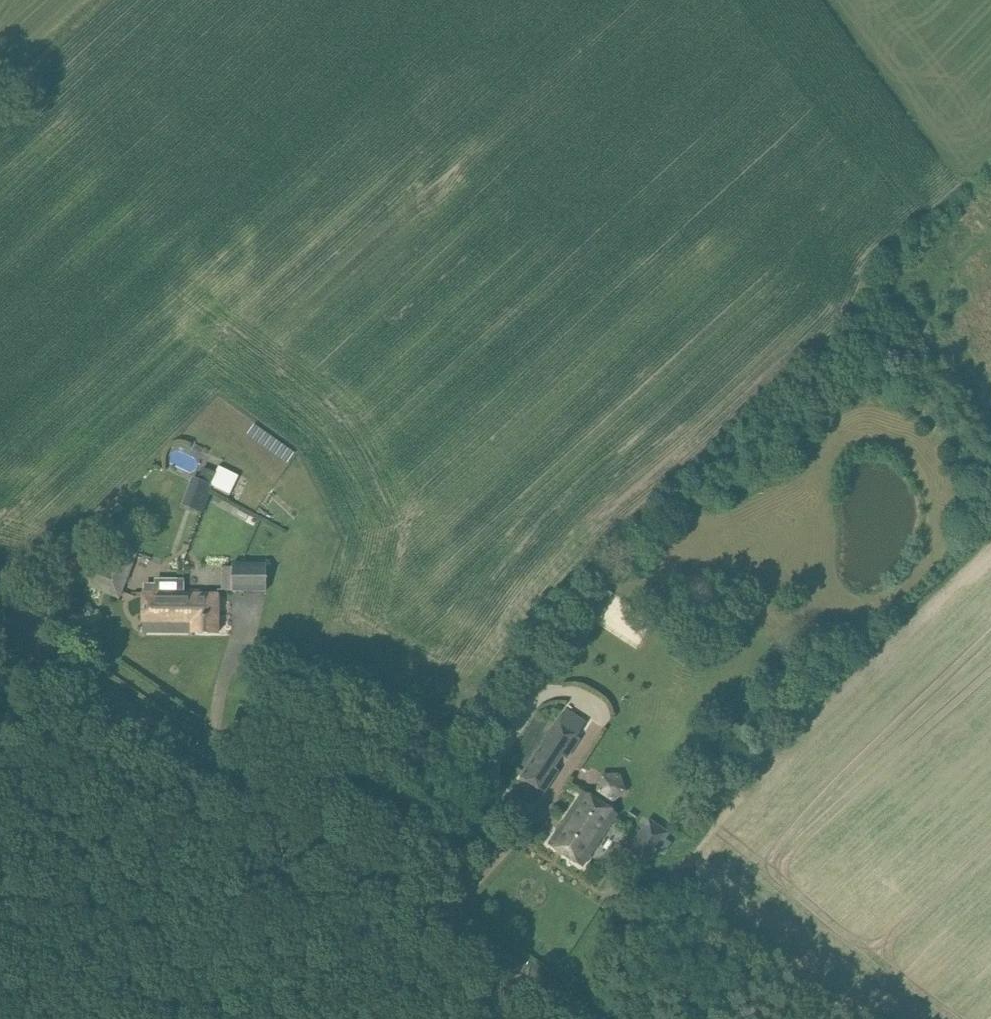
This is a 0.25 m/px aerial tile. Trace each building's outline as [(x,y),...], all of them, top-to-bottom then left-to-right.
[(203,467),(198,479),(212,484),(215,476),(216,472),(203,467)] [(193,477),(182,505),(203,513),(211,492),(214,487),(214,486),(211,486),(212,484),(198,479),(193,477)] [(82,585),(99,591),(120,599),(139,550),(118,542),(109,565),(92,558),(82,585)] [(267,564),(232,564),(232,590),(267,591),(267,564)] [(184,578),(155,578),(155,584),(143,584),(143,633),(182,633),(182,614),(184,614),(184,594),(184,578)] [(182,614),(182,633),(218,634),(218,595),(184,594),(184,614),(182,614)] [(588,723),(567,709),(564,713),(562,712),(520,777),(546,794),(560,772),(555,769),(563,757),(567,760),(581,739),(578,737),(588,723)] [(584,791),(548,844),(583,867),(618,814),(605,805),(608,800),(611,802),(624,791),(618,776),(602,777),(598,793),(600,794),(596,800),(584,791)]
